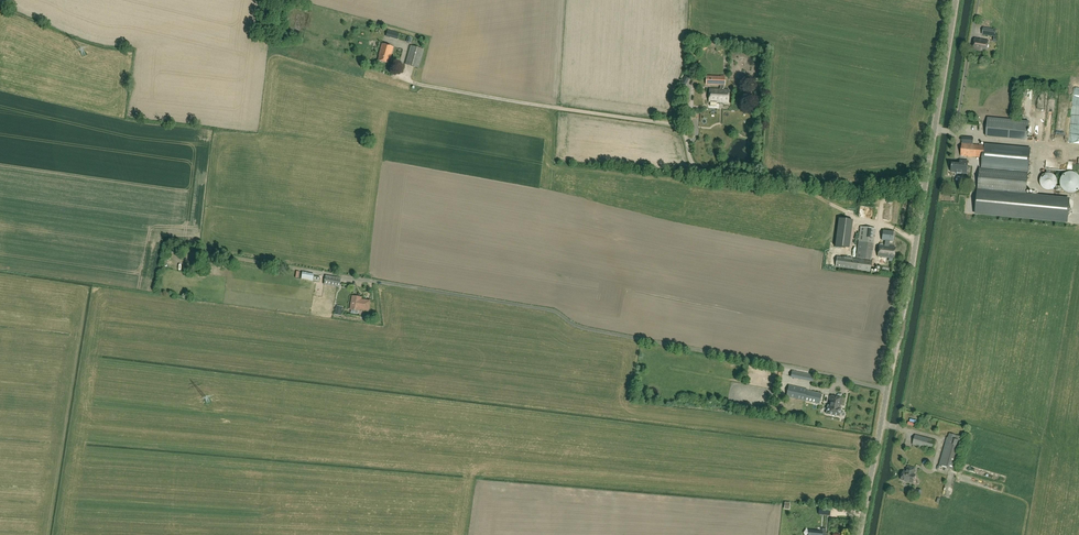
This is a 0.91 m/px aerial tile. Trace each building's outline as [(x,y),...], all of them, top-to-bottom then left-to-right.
[(983,28),(982,34),(995,37),(996,30),(983,28)] [(399,33),(390,31),(388,37),(397,39),(399,33)] [(988,41),(975,39),(973,50),(986,52),(988,41)] [(379,56),(378,61),(388,64),(389,59),(390,59),(393,47),(382,44),(379,56)] [(419,68),(424,49),(417,47),(410,45),(405,64),(412,66),(419,68)] [(720,86),(720,90),(709,89),(709,102),(728,103),(729,90),(724,90),(724,86),(725,86),(725,77),(711,77),(710,85),(720,86)] [(1059,99),(1054,98),(1050,114),(1056,115),(1059,99)] [(1029,121),(1018,120),(1017,135),(1028,136),(1029,121)] [(1069,198),(1026,194),(1030,149),(985,144),(985,146),(973,145),(973,138),(962,137),(961,156),(980,158),(979,169),(975,214),(1067,222),(1069,198)] [(968,162),(960,161),(960,165),(952,164),(951,172),(957,173),(957,174),(962,174),(962,173),(967,174),(968,162)] [(1068,172),(1065,173),(1063,175),(1061,177),(1060,180),(1060,183),(1060,186),(1062,188),(1064,191),(1066,192),(1069,193),(1072,193),(1075,193),(1077,191),(1078,189),(1078,176),(1078,175),(1076,173),(1074,172),(1071,172),(1068,172)] [(1052,190),(1054,188),(1056,186),(1057,184),(1057,181),(1057,179),(1056,177),(1054,175),(1051,174),(1049,173),(1046,173),(1044,174),(1042,176),(1040,178),(1040,181),(1040,183),(1041,186),(1042,188),(1044,190),(1047,190),(1050,190),(1052,190)] [(853,220),(838,218),(835,247),(849,249),(853,220)] [(871,260),(875,229),(860,227),(856,258),(871,260)] [(878,257),(894,259),(896,247),(892,247),(892,241),(893,232),(885,231),(883,230),(882,240),(888,241),(888,246),(879,245),(878,257)] [(836,267),(855,270),(870,272),(871,261),(857,259),(837,256),(836,267)] [(313,276),(314,274),(305,272),(302,272),(301,279),(320,282),(320,277),(313,276)] [(341,279),(325,276),(324,285),(339,287),(341,279)] [(350,310),(351,310),(351,313),(358,314),(358,311),(359,311),(359,309),(368,310),(369,302),(357,300),(358,298),(352,297),(350,310)] [(813,378),(813,377),(792,372),(791,378),(812,382),(812,383),(817,384),(818,379),(813,378)] [(758,403),(769,400),(771,385),(749,383),(745,384),(744,389),(739,389),(738,389),(737,393),(745,394),(751,395),(753,399),(757,400),(758,403)] [(786,397),(819,404),(821,394),(807,391),(807,390),(789,386),(786,397)] [(839,416),(843,399),(830,396),(826,414),(839,416)] [(947,437),(939,466),(955,470),(963,442),(961,441),(962,437),(949,433),(948,437),(947,437)] [(936,440),(915,435),(913,445),(933,450),(936,440)] [(913,474),(915,469),(908,467),(907,471),(908,471),(907,473),(903,472),(901,480),(913,483),(915,475),(913,474)]
